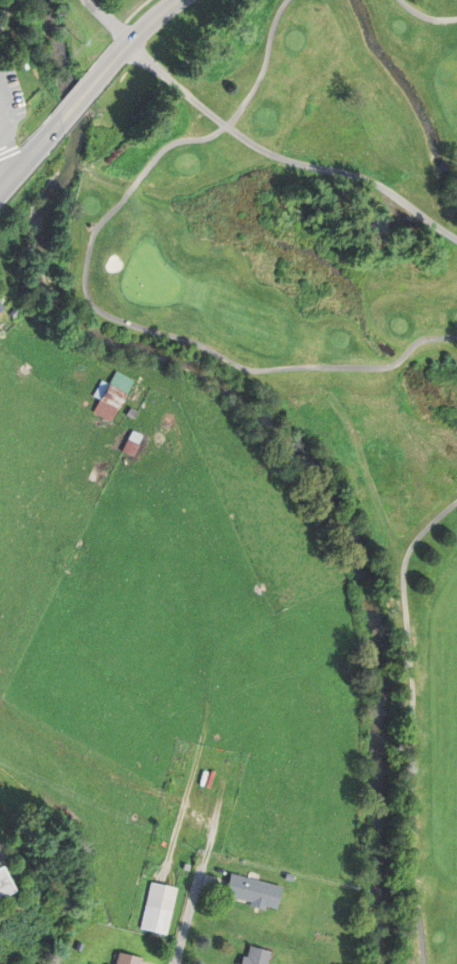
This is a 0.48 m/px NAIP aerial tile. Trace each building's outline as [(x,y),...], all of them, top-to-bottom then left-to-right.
[(111,385),(104,400),(121,409),(128,394),(111,385)] [(120,452),(131,457),(141,437),(130,432),(120,452)] [(22,893),(0,904),(0,869),(7,865),(22,893)] [(232,874),(227,895),(255,901),(254,905),(268,909),(269,904),(279,907),(284,886),(232,874)] [(153,882),(143,928),(169,934),(180,888),(153,882)] [(272,952),(253,947),(250,957),(246,956),(244,963),(268,963),(272,952)] [(143,959),(120,954),(118,963),(142,963),(143,959)]
